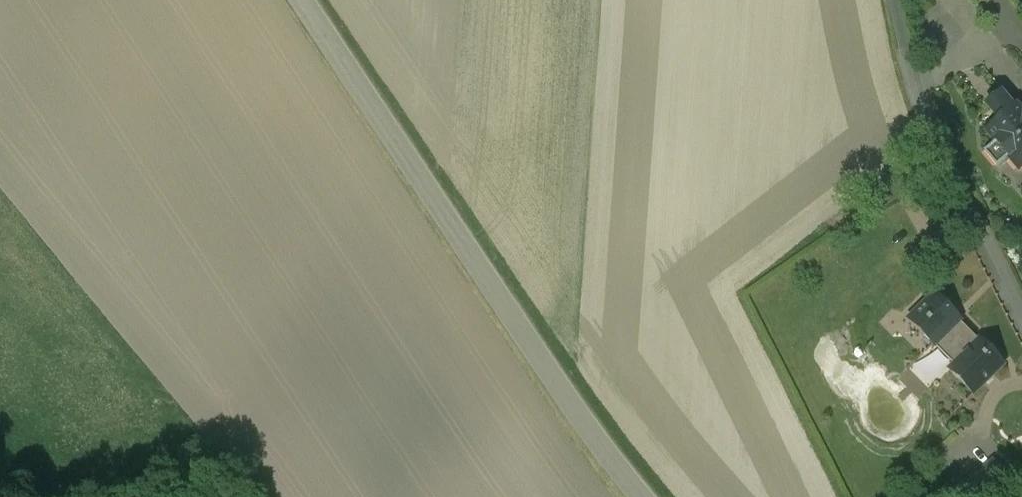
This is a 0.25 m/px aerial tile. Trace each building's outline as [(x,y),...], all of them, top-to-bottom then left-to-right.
[(1017,108),(1014,110),(1005,100),(992,111),(1000,121),(987,133),(988,134),(988,133),(996,143),(1009,158),(1020,171),(1021,169),(1021,114),(1017,108)] [(1009,158),(996,143),(984,153),(997,169),(1009,158)] [(962,320),(936,294),(911,319),(936,346),(937,346),(956,365),(980,342),(961,322),(962,320)] [(956,365),(951,370),(974,395),(1004,365),(981,341),(980,342),(956,365)]
